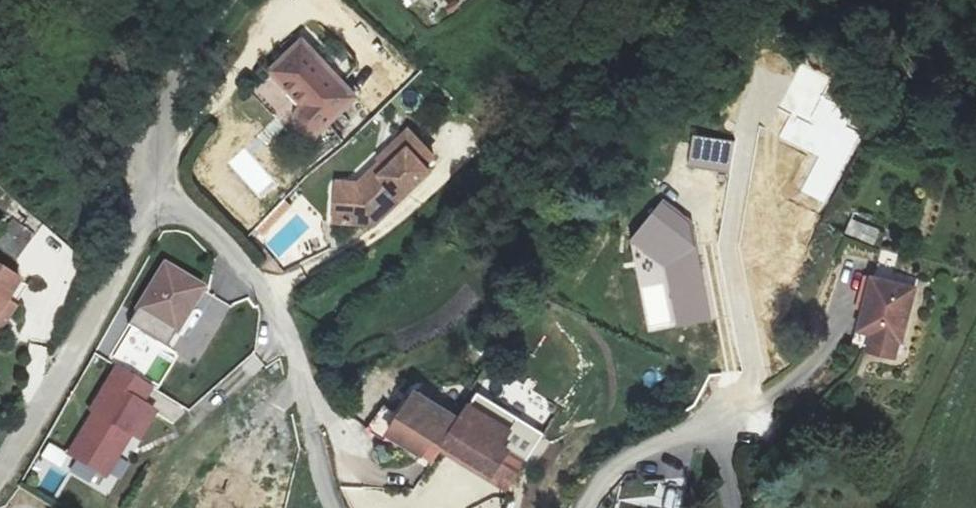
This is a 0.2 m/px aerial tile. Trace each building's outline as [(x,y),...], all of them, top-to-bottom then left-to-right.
[(356,97),(300,41),(270,72),(304,105),(303,111),(304,116),(318,128),(324,128),(356,97)] [(791,115),(781,135),(820,156),(802,191),(825,203),(861,135),(846,127),(852,113),(823,97),(830,77),(801,65),(780,109),(791,115)] [(404,130),(375,158),(378,161),(356,182),(336,182),(334,223),(342,223),(367,225),(425,169),(420,164),(429,156),(404,130)] [(694,138),(690,162),(727,168),(731,144),(694,138)] [(679,326),(709,321),(689,221),(663,201),(631,241),(668,267),(679,326)] [(16,259),(34,233),(6,214),(0,224),(0,247),(16,259)] [(850,218),(844,234),(875,244),(880,228),(850,218)] [(131,322),(167,343),(202,286),(166,265),(131,322)] [(16,306),(8,300),(21,279),(0,266),(0,331),(16,306)] [(864,351),(895,359),(913,284),(870,274),(857,329),(869,332),(864,351)] [(95,412),(71,452),(107,474),(132,432),(140,437),(156,410),(143,403),(152,388),(116,367),(91,409),(95,412)] [(507,491),(540,439),(473,397),(458,421),(413,393),(387,434),(432,461),(440,449),(507,491)] [(197,506),(207,507),(256,507),(265,472),(209,458),(197,506)] [(260,507),(279,507),(283,465),(259,463),(258,470),(264,471),(260,507)]
